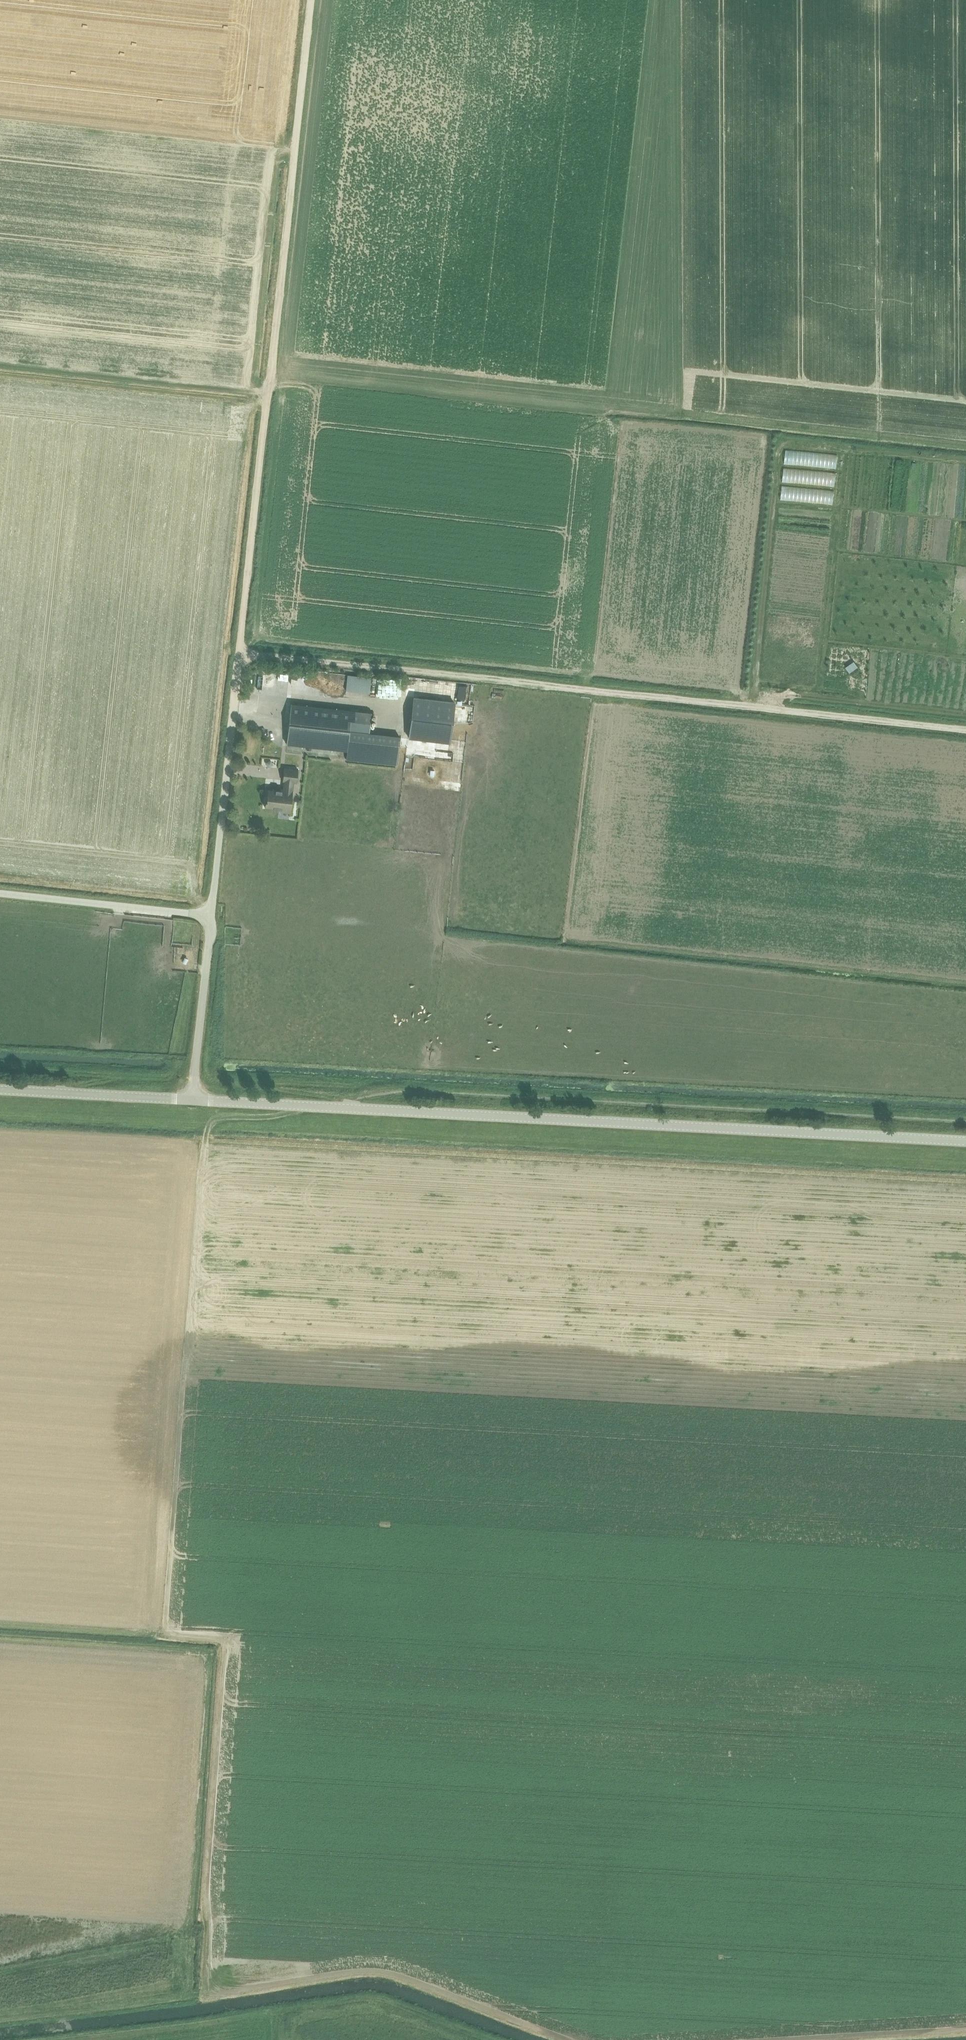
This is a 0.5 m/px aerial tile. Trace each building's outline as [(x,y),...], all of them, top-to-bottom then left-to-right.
[(784,450),(784,465),(836,468),(837,453),(784,450)] [(781,482),(834,485),(835,471),(782,468),(781,482)] [(833,503),(833,488),(781,486),(780,500),(833,503)] [(850,673),(858,667),(853,659),(845,666),(850,673)] [(348,675),(346,687),(356,688),(357,676),(348,675)] [(409,738),(449,743),(454,702),(414,697),(409,738)] [(401,736),(369,733),(371,712),(301,705),(291,703),(286,744),(296,745),(307,746),(311,747),(347,751),(345,761),(397,766),(401,736)] [(264,807),(290,810),(293,782),(296,782),(298,769),(284,768),(282,781),(284,781),(283,789),(276,788),(275,790),(267,790),(266,801),(265,800),(264,807)]
